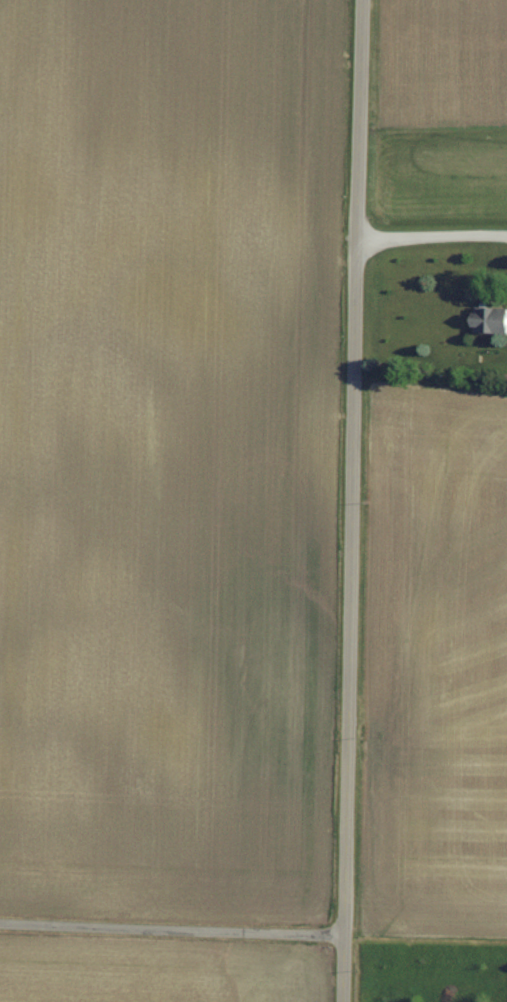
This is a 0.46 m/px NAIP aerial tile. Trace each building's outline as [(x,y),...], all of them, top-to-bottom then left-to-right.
[(506,329),(506,306),(482,304),(481,327),(506,329)]
